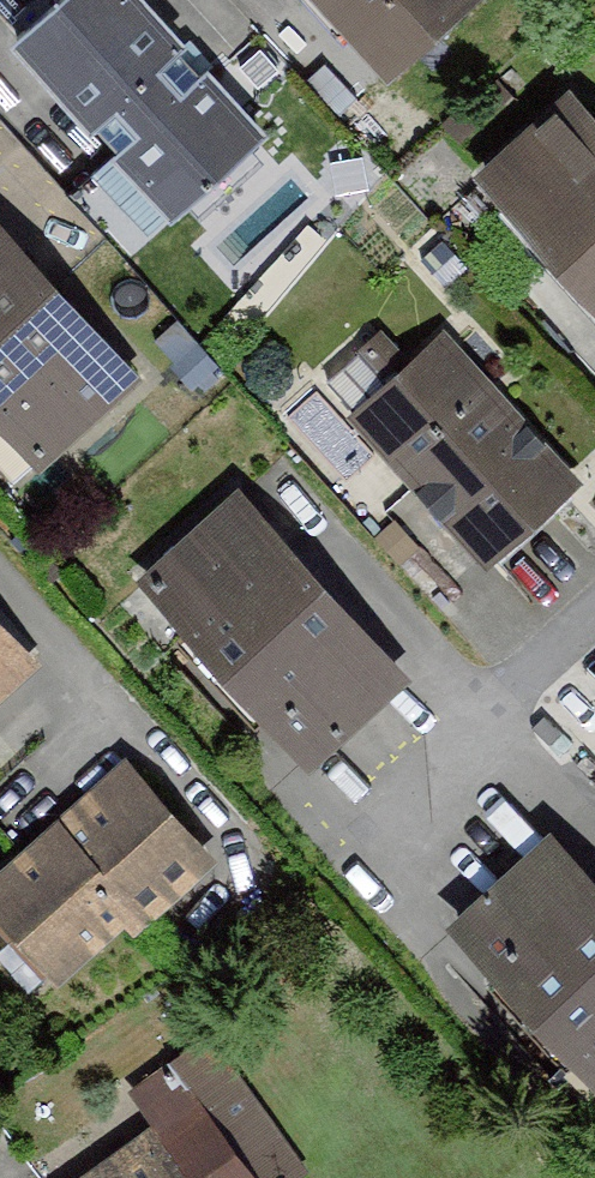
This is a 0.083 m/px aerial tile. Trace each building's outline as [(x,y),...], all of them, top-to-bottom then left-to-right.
[(0,44),(0,70),(146,235),(238,153),(102,0),(50,0),(0,44)] [(378,88),(460,15),(447,0),(299,0),(378,88)] [(459,192),(594,338),(594,158),(549,109),(459,192)] [(24,478),(115,393),(0,271),(0,452),(24,478)] [(428,348),(338,433),(476,578),(565,493),(428,348)] [(219,503),(126,587),(295,774),(388,690),(219,503)] [(22,682),(0,656),(0,701),(22,682)] [(575,703),(594,725),(594,685),(575,703)] [(0,871),(0,955),(33,992),(100,933),(117,945),(196,875),(108,776),(0,871)] [(429,934),(594,1110),(594,922),(524,846),(429,934)] [(154,1078),(227,1177),(289,1177),(194,1049),(154,1078)] [(134,1140),(161,1177),(227,1177),(154,1078),(110,1110),(134,1140)] [(81,1177),(161,1177),(134,1140),(81,1177)]
